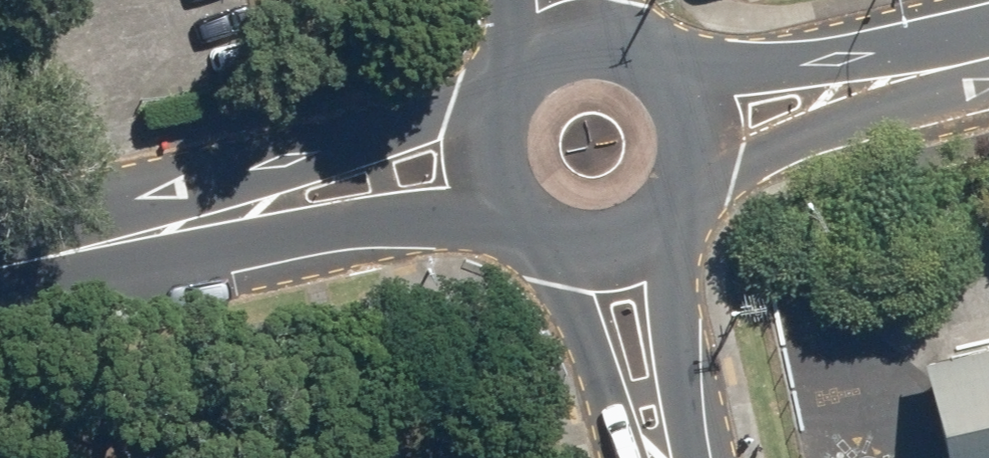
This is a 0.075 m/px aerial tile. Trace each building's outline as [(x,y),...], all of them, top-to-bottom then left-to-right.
[(943,457),(988,457),(988,345),(921,361),(943,457)]
